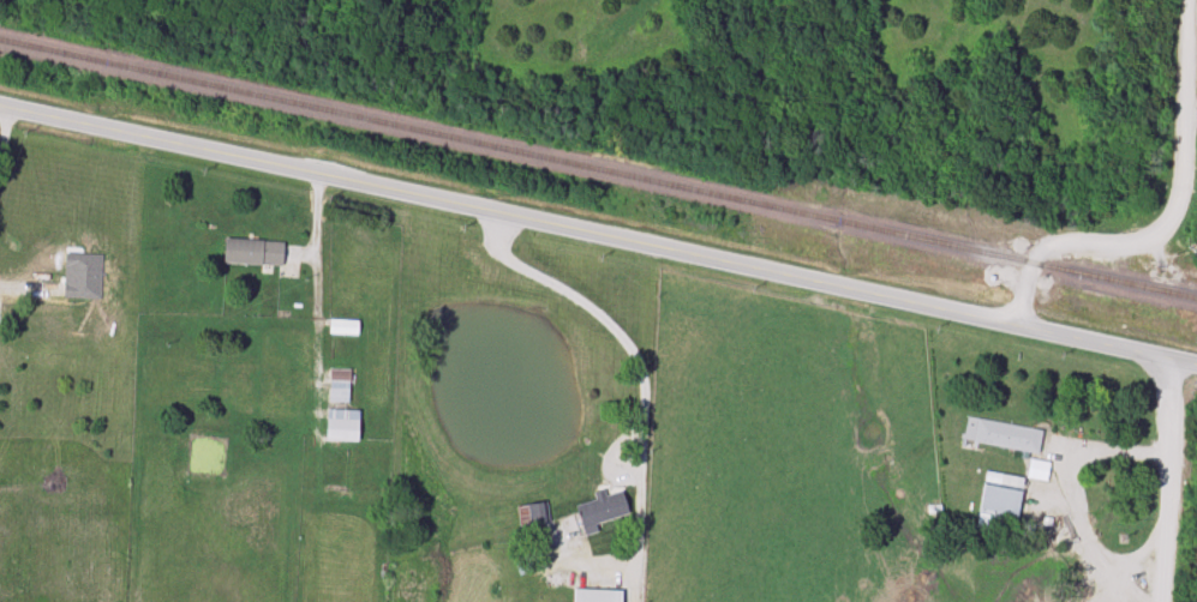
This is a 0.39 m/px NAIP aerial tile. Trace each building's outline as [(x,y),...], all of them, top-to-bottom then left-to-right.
[(283,242),(225,240),(224,264),(282,266),(283,242)] [(102,254),(82,255),(82,265),(64,265),(64,300),(102,300),(102,254)] [(359,321),(329,321),(329,336),(359,336),(359,321)] [(350,403),(350,369),(330,369),(330,403),(350,403)] [(359,410),(327,410),(327,441),(359,441),(359,410)] [(1042,430),(967,418),(964,441),(1039,453),(1042,430)] [(1046,480),(1048,462),(1029,460),(1027,478),(1046,480)] [(1023,478),(985,473),(977,529),(993,531),(995,514),(1018,517),(1023,478)] [(583,530),(630,514),(621,489),(596,498),(597,499),(575,507),(583,530)] [(536,570),(532,555),(515,560),(519,575),(536,570)] [(622,591),(574,589),(573,601),(621,601),(622,591)]
